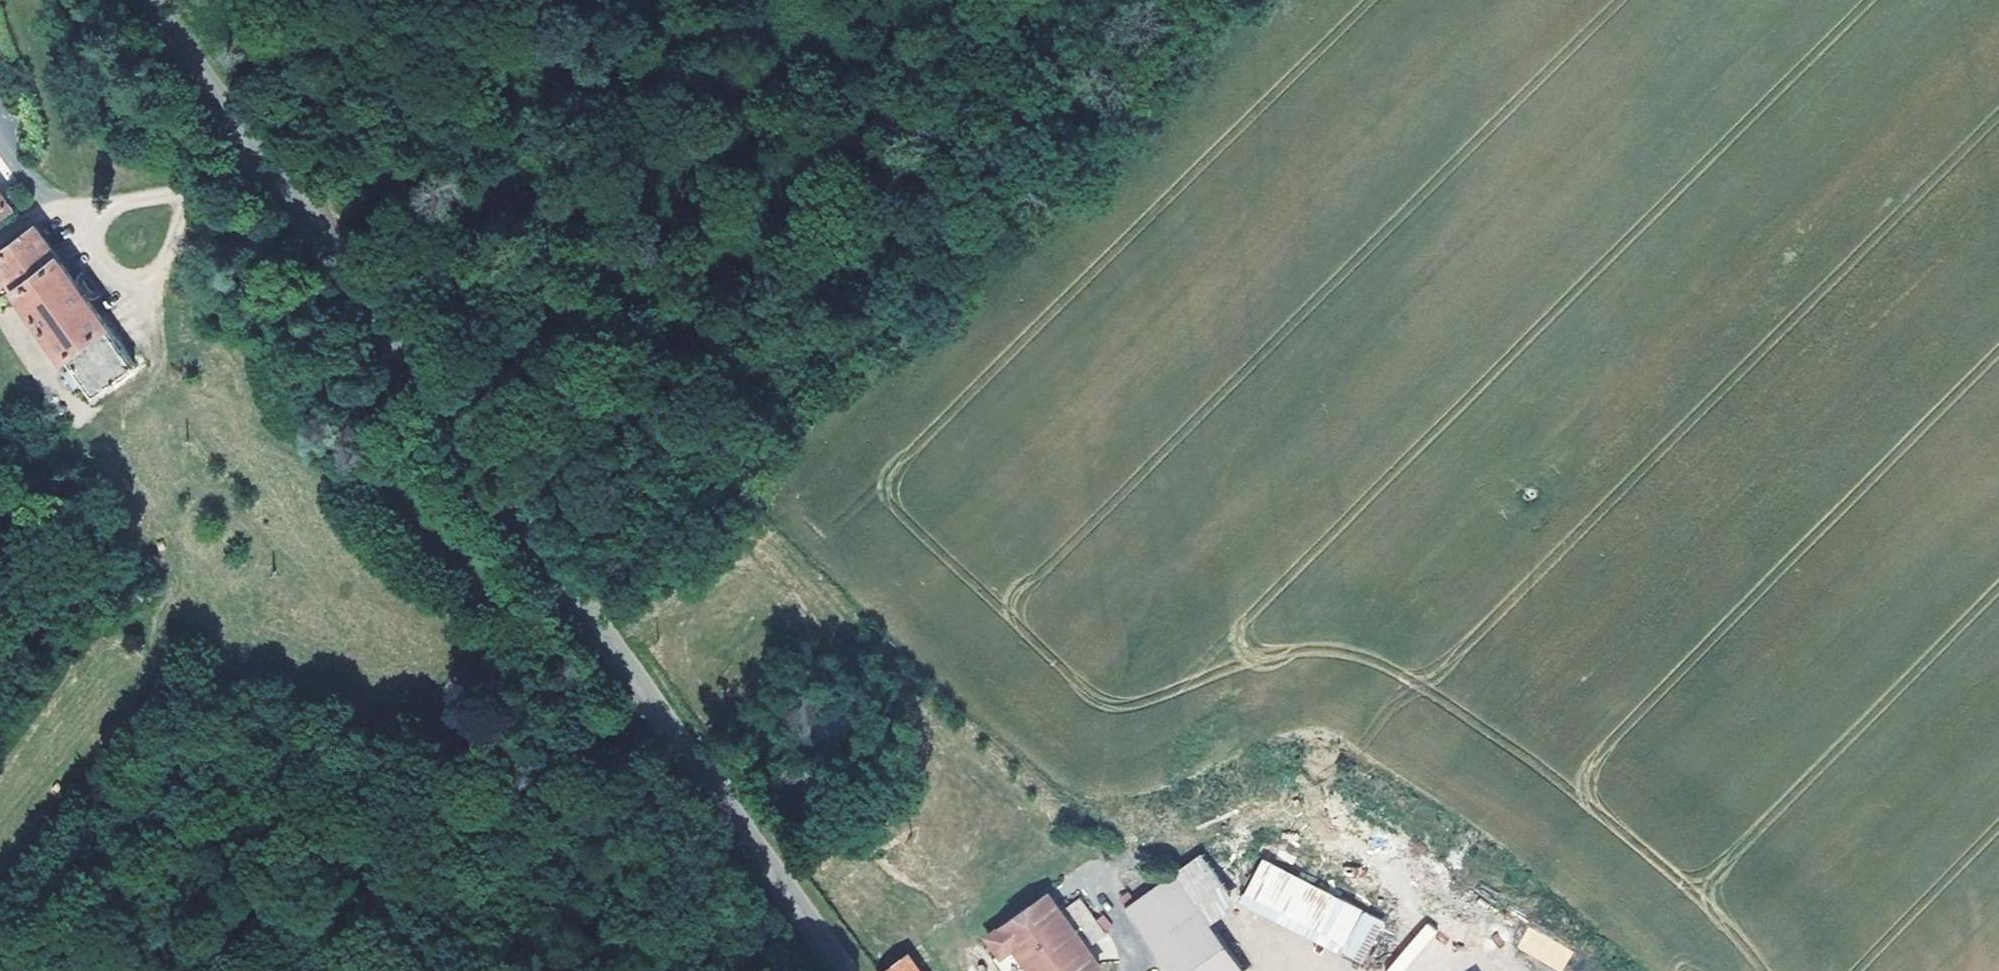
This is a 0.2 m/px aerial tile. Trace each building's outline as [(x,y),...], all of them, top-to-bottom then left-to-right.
[(26,214),(0,232),(0,270),(18,296),(9,302),(23,322),(33,317),(59,353),(45,363),(57,379),(70,370),(79,382),(122,353),(80,290),(87,284),(71,260),(62,266),(26,214)] [(1107,886),(1133,923),(1108,942),(1129,970),(1184,970),(1219,945),(1178,885),(1202,867),(1180,835),(1107,886)] [(1237,907),(1365,963),(1385,918),(1258,861),(1237,907)] [(1062,883),(1043,897),(1030,880),(970,921),(984,941),(974,947),(991,970),(1057,970),(1084,952),(1071,934),(1091,921),(1062,883)] [(1439,932),(1428,922),(1384,970),(1403,970),(1439,932)] [(1516,949),(1560,970),(1562,970),(1573,949),(1527,927),(1516,949)] [(864,962),(871,970),(914,970),(892,941),(864,962)]
